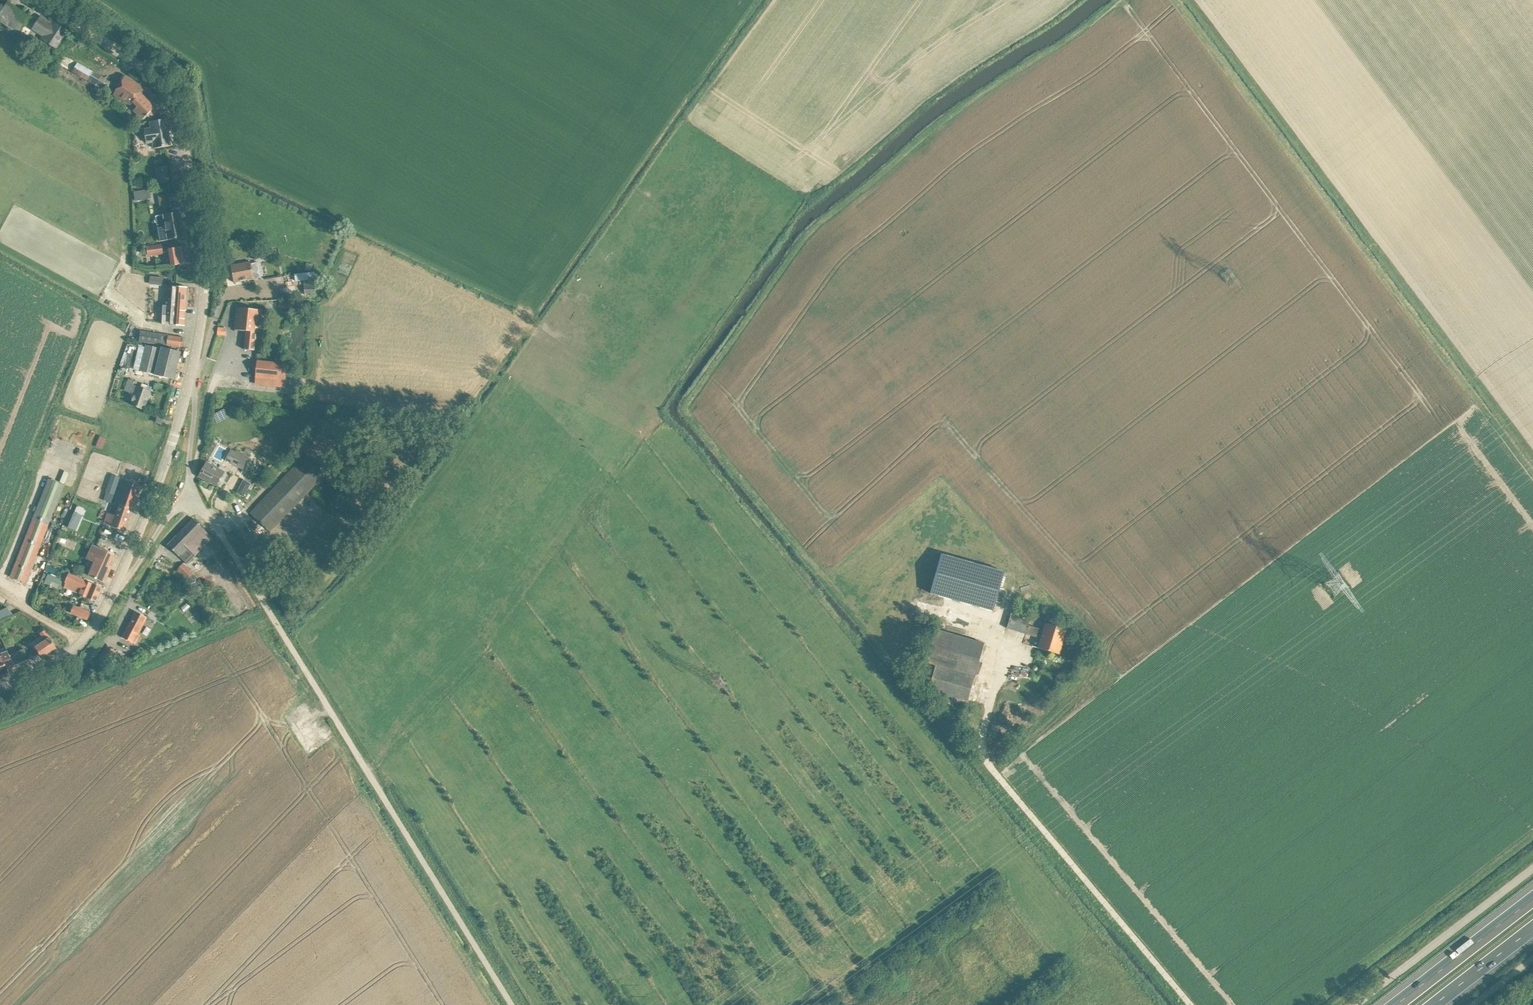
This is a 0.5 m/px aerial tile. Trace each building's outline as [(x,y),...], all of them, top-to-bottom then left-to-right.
[(28,16),(8,2),(0,14),(0,23),(16,34),(28,16)] [(54,26),(41,17),(35,26),(34,28),(46,37),(45,39),(56,47),(67,31),(56,24),(54,26)] [(107,54),(113,57),(116,50),(109,47),(107,54)] [(106,90),(111,83),(63,55),(58,64),(95,85),(96,84),(106,90)] [(158,111),(141,94),(146,89),(126,76),(114,94),(131,105),(134,101),(139,106),(135,110),(139,115),(143,110),(150,118),(152,116),(155,120),(164,114),(161,110),(158,111)] [(171,146),(166,119),(150,122),(151,128),(144,129),(146,143),(153,142),(154,148),(171,146)] [(166,167),(156,168),(159,186),(169,184),(166,167)] [(166,194),(158,195),(161,215),(169,213),(166,194)] [(170,214),(156,216),(159,234),(156,235),(157,242),(160,241),(175,239),(185,237),(181,219),(180,212),(170,214)] [(148,256),(163,254),(162,244),(147,246),(148,256)] [(170,265),(182,264),(190,263),(188,246),(168,249),(170,265)] [(241,264),(231,265),(234,283),(253,279),(251,264),(251,262),(241,264)] [(314,272),(295,274),(296,281),(304,280),(315,279),(314,272)] [(315,279),(304,280),(305,293),(316,293),(315,279)] [(184,326),(187,287),(173,286),(172,300),(169,300),(168,305),(171,305),(171,317),(163,316),(162,324),(184,326)] [(301,289),(286,289),(286,298),(301,298),(301,289)] [(259,332),(262,310),(237,307),(234,330),(246,331),(244,349),(255,351),(257,332),(259,332)] [(224,324),(232,325),(233,318),(225,317),(224,324)] [(182,347),(183,337),(141,331),(139,342),(167,346),(167,345),(182,347)] [(161,348),(145,345),(139,371),(174,379),(181,352),(161,347),(161,348)] [(285,375),(285,371),(282,371),(282,365),(279,365),(279,363),(258,361),(256,384),(272,385),(272,378),(278,379),(278,378),(283,378),(283,375),(285,375)] [(144,410),(151,392),(134,385),(135,381),(129,379),(124,391),(135,395),(131,405),(144,410)] [(216,449),(227,454),(233,440),(222,435),(216,449)] [(232,449),(249,458),(255,448),(237,439),(232,449)] [(243,469),(248,459),(231,449),(225,459),(243,469)] [(258,506),(251,513),(257,519),(270,531),(277,524),(324,474),(305,456),(258,506)] [(224,473),(215,468),(207,463),(201,472),(201,471),(200,473),(201,473),(199,476),(216,486),(224,473)] [(25,583),(29,574),(64,486),(49,480),(10,577),(25,583)] [(125,531),(140,487),(122,480),(114,503),(119,505),(116,516),(108,513),(104,524),(125,531)] [(111,503),(113,496),(106,493),(104,500),(111,503)] [(193,519),(167,545),(175,552),(185,562),(186,564),(195,556),(205,545),(212,538),(193,519)] [(269,537),(254,553),(263,561),(278,545),(275,543),(269,537)] [(93,550),(88,559),(91,560),(89,566),(93,568),(89,576),(95,579),(105,583),(112,566),(110,565),(115,554),(105,550),(100,548),(95,545),(93,550)] [(51,563),(54,552),(48,551),(45,561),(51,563)] [(1000,602),(1004,589),(1000,588),(1005,572),(941,554),(930,593),(993,611),(996,601),(1000,602)] [(188,580),(194,573),(183,563),(177,570),(188,580)] [(66,581),(70,574),(62,571),(59,578),(65,581),(66,581)] [(65,581),(59,578),(48,574),(44,584),(61,591),(65,581)] [(96,602),(102,588),(93,584),(70,574),(66,581),(66,582),(64,588),(80,594),(79,595),(87,598),(96,602)] [(1011,579),(1010,594),(1018,595),(1019,580),(1011,579)] [(61,613),(63,610),(57,606),(55,610),(56,610),(52,615),(57,618),(60,613),(61,613)] [(88,620),(90,612),(74,606),(71,613),(88,620)] [(135,644),(140,635),(138,634),(147,617),(136,611),(122,638),(135,644)] [(1043,629),(1028,625),(1030,618),(1011,612),(1006,628),(1040,638),(1037,648),(1059,654),(1065,633),(1066,628),(1045,622),(1043,629)] [(967,701),(984,643),(935,629),(926,662),(935,665),(928,690),(934,692),(933,697),(956,703),(957,698),(967,701)] [(42,658),(57,648),(45,630),(40,634),(44,642),(35,647),(42,658)] [(24,649),(9,655),(15,666),(29,660),(27,655),(24,649)] [(9,673),(7,669),(13,667),(15,666),(9,655),(8,652),(2,654),(2,657),(0,657),(0,676),(9,673)] [(968,737),(973,733),(969,728),(964,732),(968,737)]
